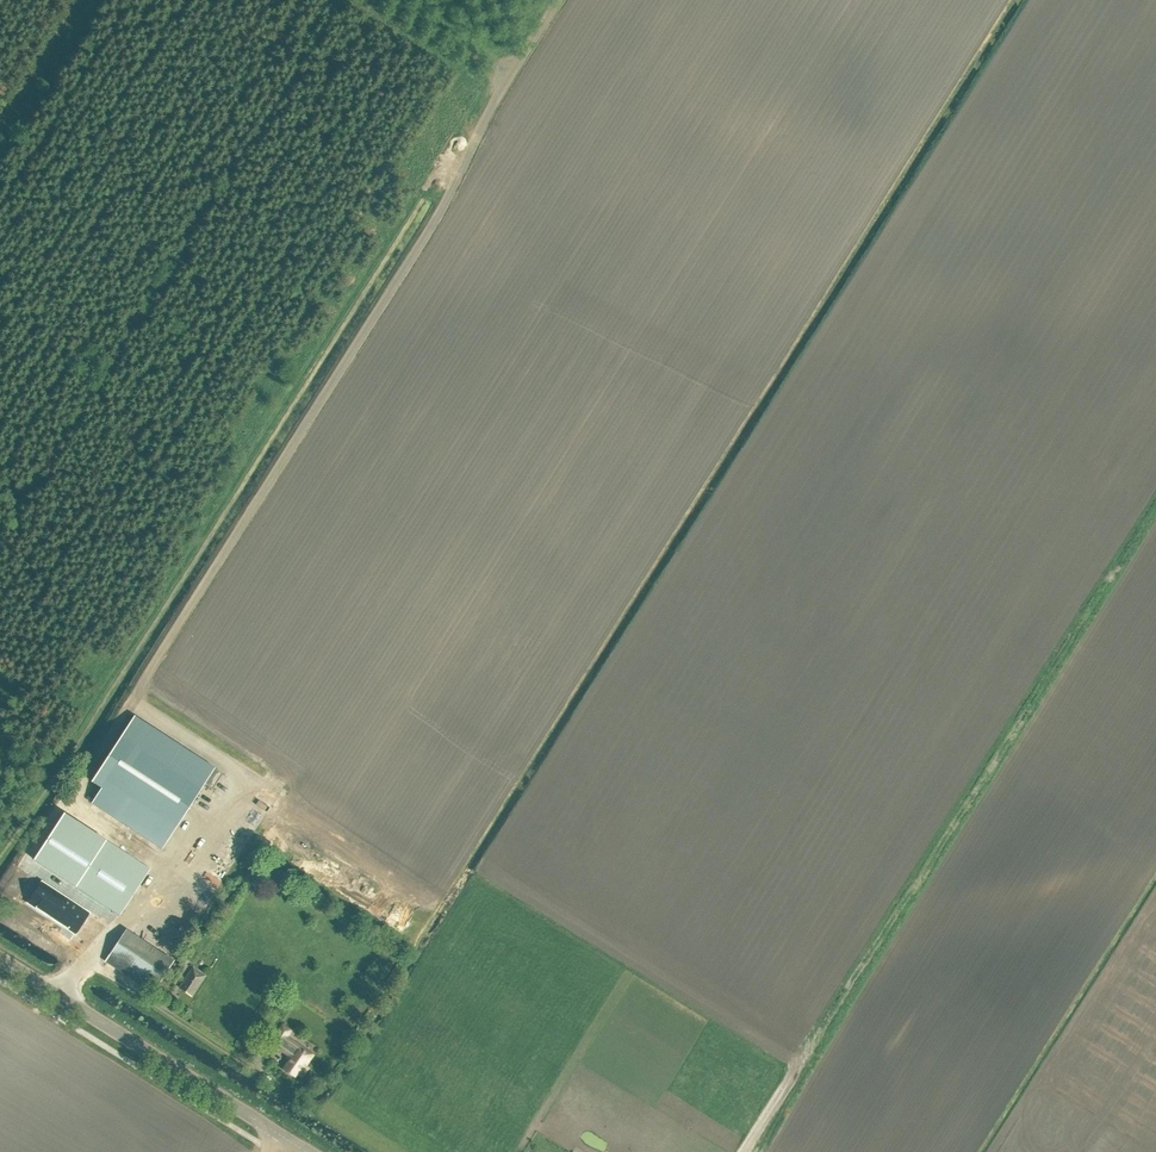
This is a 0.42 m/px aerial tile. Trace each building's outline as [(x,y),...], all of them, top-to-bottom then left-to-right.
[(101,789),(91,804),(161,850),(204,784),(212,789),(223,773),(135,716),(124,732),(91,783),(101,789)] [(41,851),(35,860),(42,864),(54,872),(59,875),(72,884),(88,895),(102,904),(118,915),(148,869),(105,840),(89,830),(87,828),(65,814),(62,819),(52,835),(41,851)] [(41,879),(28,899),(75,930),(88,910),(41,879)] [(151,994),(173,960),(126,929),(103,963),(151,994)] [(207,953),(214,941),(205,935),(197,947),(207,953)] [(192,998),(206,977),(193,968),(179,989),(192,998)] [(160,991),(170,998),(183,981),(174,973),(160,991)] [(277,1030),(269,1042),(292,1058),(284,1070),(294,1076),(295,1074),(301,1078),(308,1068),(305,1066),(313,1054),(287,1036),(277,1030)] [(271,1081),(285,1065),(278,1058),(272,1065),(264,1074),(271,1081)]
